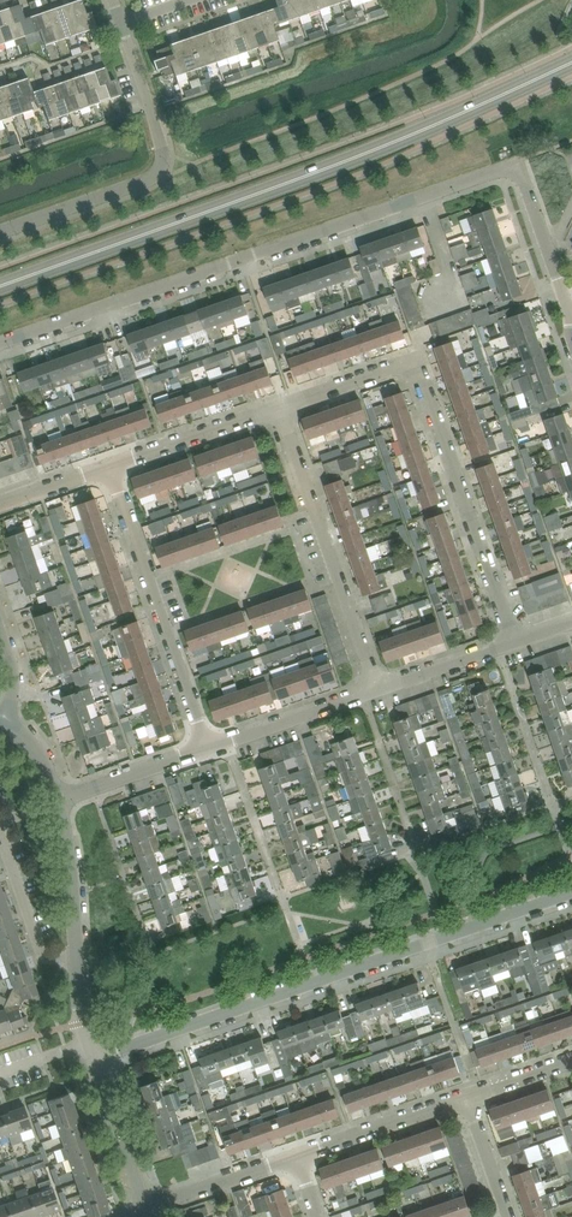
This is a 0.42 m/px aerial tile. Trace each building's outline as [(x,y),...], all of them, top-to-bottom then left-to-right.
[(38,6),(36,0),(30,3),(32,9),(38,6)] [(83,0),(79,0),(72,2),(77,17),(82,16),(87,31),(98,27),(92,11),(87,13),(83,0)] [(288,0),(276,0),(278,7),(273,9),(279,24),(290,20),(284,5),(289,4),(288,0)] [(299,0),(288,0),(289,4),(284,5),(290,20),(300,17),(295,2),(299,0)] [(299,0),(295,2),(300,17),(310,13),(305,0),(299,0)] [(310,13),(320,10),(317,0),(305,0),(310,13)] [(320,10),(330,6),(328,0),(317,0),(320,10)] [(77,17),(72,2),(61,6),(66,21),(71,19),(77,34),(87,31),(82,16),(77,17)] [(21,4),(10,7),(15,23),(20,21),(25,36),(28,45),(44,40),(41,30),(36,32),(31,16),(26,18),(21,5),(21,4)] [(66,21),(61,6),(51,9),(56,24),(61,23),(66,37),(77,34),(71,19),(66,21)] [(10,7),(0,11),(5,26),(10,24),(15,39),(25,36),(20,21),(15,23),(10,7)] [(385,14),(382,8),(370,12),(372,19),(385,14)] [(56,24),(51,9),(41,13),(46,28),(51,26),(56,41),(66,37),(61,23),(56,24)] [(279,24),(273,9),(263,13),(268,27),(263,29),(269,44),(279,40),(274,25),(279,24)] [(0,11),(0,29),(5,43),(15,39),(10,24),(5,26),(0,11)] [(46,28),(41,13),(31,16),(36,32),(41,30),(44,40),(45,45),(56,41),(51,26),(46,28)] [(268,27),(263,13),(253,16),(258,31),(253,33),(258,47),(269,44),(263,29),(268,27)] [(364,14),(356,17),(359,23),(366,21),(366,20),(364,14)] [(258,31),(253,16),(242,20),(248,34),(243,36),(248,51),(258,47),(253,33),(258,31)] [(342,16),(334,19),(336,24),(338,30),(346,28),(344,21),(342,16)] [(356,17),(349,20),(351,26),(359,23),(356,17)] [(248,34),(242,20),(232,23),(237,38),(233,40),(238,55),(248,51),(243,36),(248,34)] [(237,38),(232,23),(222,27),(227,42),(222,43),(228,58),(238,55),(233,40),(237,38)] [(336,24),(328,27),(331,33),(338,30),(336,24)] [(227,42),(222,27),(212,30),(217,45),(212,47),(217,62),(228,58),(222,43),(227,42)] [(323,29),(316,31),(318,37),(326,35),(323,29)] [(217,45),(212,30),(202,34),(207,49),(202,50),(207,65),(217,62),(212,47),(217,45)] [(318,37),(316,31),(308,34),(310,40),(318,37)] [(207,49),(202,34),(191,37),(197,52),(192,54),(197,69),(207,65),(202,50),(207,49)] [(303,36),(295,38),(297,45),(305,42),(303,36)] [(197,52),(191,37),(181,41),(186,56),(181,58),(187,72),(197,69),(192,54),(197,52)] [(297,45),(295,38),(288,41),(290,47),(297,45)] [(186,56),(181,41),(170,45),(171,46),(176,61),(171,63),(174,73),(176,76),(187,72),(181,58),(186,56)] [(176,61),(171,46),(156,51),(159,59),(154,61),(157,70),(162,68),(165,76),(174,73),(171,63),(176,61)] [(103,60),(101,54),(94,57),(96,63),(103,60)] [(281,57),(274,60),(276,66),(283,64),(281,57)] [(93,64),(91,58),(84,60),(86,66),(93,64)] [(276,66),(274,60),(266,63),(268,69),(276,66)] [(83,67),(81,61),(74,64),(76,70),(83,67)] [(261,64),(253,67),(255,73),(263,71),(261,64)] [(73,71),(70,65),(64,67),(66,73),(73,71)] [(111,81),(106,67),(95,70),(100,85),(105,83),(110,99),(121,95),(116,79),(111,81)] [(255,73),(253,67),(245,70),(248,76),(255,73)] [(62,75),(60,69),(53,71),(55,77),(62,75)] [(100,85),(95,70),(85,74),(90,88),(95,87),(100,102),(110,99),(105,83),(100,85)] [(52,78),(50,72),(43,74),(45,81),(52,78)] [(240,72),(233,74),(235,80),(243,78),(240,72)] [(90,88),(85,74),(75,78),(80,92),(85,90),(90,106),(100,102),(95,87),(90,88)] [(235,80),(233,74),(225,77),(227,83),(235,80)] [(29,78),(18,81),(23,96),(18,98),(23,112),(34,109),(31,101),(36,100),(34,92),(29,78)] [(80,92),(75,78),(65,81),(70,96),(75,94),(80,109),(90,106),(85,90),(80,92)] [(220,79),(212,81),(215,87),(222,85),(220,79)] [(23,96),(18,81),(8,85),(13,100),(8,101),(13,116),(23,112),(18,98),(23,96)] [(70,96),(65,81),(54,85),(59,99),(64,98),(70,113),(80,109),(75,94),(70,96)] [(215,87),(212,81),(205,84),(207,90),(215,87)] [(8,85),(0,88),(0,94),(3,103),(0,104),(0,112),(3,119),(13,116),(8,101),(13,100),(8,85)] [(59,99),(54,85),(44,88),(49,103),(54,101),(59,116),(70,113),(64,98),(59,99)] [(200,86),(192,88),(194,95),(202,92),(200,86)] [(49,103),(44,88),(34,92),(36,100),(39,108),(44,106),(49,120),(59,116),(54,101),(49,103)] [(194,95),(192,88),(184,91),(187,97),(194,95)] [(174,95),(176,101),(184,98),(181,92),(174,95)] [(45,134),(47,140),(47,141),(55,138),(53,132),(45,134)] [(40,136),(32,139),(34,145),(42,142),(40,136)] [(34,145),(32,139),(25,141),(27,148),(34,145)] [(19,143),(12,146),(14,152),(21,149),(19,143)] [(14,152),(12,146),(4,148),(6,155),(14,152)] [(498,223),(494,209),(468,218),(473,232),(480,230),(498,223)] [(449,217),(448,217),(442,220),(447,234),(454,232),(449,217)] [(503,237),(498,223),(480,230),(484,244),(503,237)] [(418,227),(404,232),(411,251),(425,246),(418,227)] [(411,251),(404,232),(390,237),(396,255),(411,251)] [(396,255),(390,237),(376,241),(382,260),(396,255)] [(508,252),(503,237),(484,244),(489,258),(508,252)] [(382,260),(376,241),(362,246),(364,253),(357,255),(361,267),(368,265),(370,272),(385,267),(382,260)] [(467,249),(465,242),(451,247),(453,254),(467,249)] [(468,250),(471,256),(484,251),(482,245),(468,250)] [(470,256),(467,249),(453,254),(456,261),(470,256)] [(513,266),(508,252),(489,258),(494,272),(513,266)] [(356,277),(350,258),(335,263),(342,282),(356,277)] [(442,272),(437,258),(429,261),(434,275),(442,272)] [(494,272),(489,258),(482,261),(487,275),(494,272)] [(342,282),(335,263),(321,268),(328,287),(342,282)] [(518,280),(513,266),(494,272),(499,286),(518,280)] [(328,287),(321,268),(307,273),(314,292),(314,291),(328,287)] [(475,271),(460,275),(463,283),(477,278),(475,271)] [(494,272),(487,275),(491,289),(499,286),(494,272)] [(314,292),(307,273),(293,278),(299,296),(314,292)] [(414,275),(404,278),(406,285),(411,283),(416,281),(414,275)] [(299,296),(293,278),(279,282),(285,301),(288,308),(302,303),(301,302),(299,296)] [(406,285),(404,278),(395,281),(397,288),(406,285)] [(480,285),(477,278),(463,283),(465,290),(480,285)] [(373,280),(366,283),(371,297),(378,294),(373,280)] [(523,294),(518,280),(499,286),(504,300),(523,294)] [(285,301),(279,282),(264,287),(271,306),(285,301)] [(371,297),(366,283),(359,285),(364,299),(371,297)] [(414,290),(411,283),(406,285),(397,288),(400,295),(414,290)] [(416,297),(414,290),(400,295),(402,302),(416,297)] [(389,301),(386,295),(376,299),(378,305),(389,301)] [(248,314),(242,296),(228,300),(234,319),(248,314)] [(419,304),(416,297),(402,302),(405,309),(419,304)] [(378,305),(376,299),(366,303),(369,309),(378,305)] [(234,319),(228,300),(214,305),(220,324),(234,319)] [(343,300),(334,303),(336,309),(345,306),(343,300)] [(336,309),(334,303),(324,306),(327,313),(336,309)] [(517,305),(518,312),(530,310),(529,303),(517,305)] [(421,311),(419,304),(405,309),(407,316),(421,311)] [(220,324),(214,305),(199,310),(206,329),(220,324)] [(359,305),(349,309),(351,315),(361,311),(359,305)] [(491,315),(488,307),(484,309),(472,313),(475,321),(491,315)] [(351,315),(349,309),(335,313),(337,319),(351,315)] [(475,323),(475,321),(472,313),(470,309),(463,311),(469,325),(475,323)] [(206,329),(199,310),(185,315),(191,334),(206,329)] [(315,310),(306,313),(308,319),(317,316),(315,310)] [(500,320),(507,317),(504,310),(491,315),(475,321),(475,323),(476,322),(478,328),(484,326),(500,320)] [(423,319),(421,311),(407,316),(409,323),(423,319)] [(469,325),(463,311),(457,314),(462,328),(469,325)] [(534,325),(529,311),(507,319),(507,317),(500,320),(503,329),(501,329),(504,336),(515,332),(534,325)] [(308,319),(306,313),(297,316),(299,322),(308,319)] [(337,319),(335,313),(322,318),(324,324),(337,319)] [(396,314),(383,318),(386,325),(385,325),(391,342),(405,337),(399,320),(396,314)] [(462,328),(457,314),(450,316),(455,330),(462,328)] [(191,334),(185,315),(172,320),(178,338),(191,334)] [(279,329),(274,315),(267,318),(271,331),(279,329)] [(455,330),(450,316),(443,319),(448,333),(455,330)] [(324,324),(322,318),(312,321),(314,328),(324,324)] [(383,318),(369,323),(372,330),(377,347),(391,342),(385,325),(383,318)] [(426,325),(423,319),(409,323),(412,330),(426,325)] [(448,333),(443,319),(436,321),(441,335),(448,333)] [(178,338),(172,320),(158,325),(164,343),(178,338)] [(264,334),(259,320),(252,323),(256,337),(264,334)] [(441,335),(436,321),(429,324),(435,338),(441,335)] [(305,324),(295,327),(297,334),(307,330),(305,324)] [(164,343),(158,325),(144,329),(150,348),(164,343)] [(539,340),(534,325),(515,332),(520,346),(539,340)] [(297,334),(295,327),(281,332),(283,338),(297,334)] [(150,348),(144,329),(130,334),(139,361),(153,356),(150,348)] [(377,347),(372,330),(358,335),(364,352),(377,347)] [(283,338),(281,332),(271,335),(278,355),(288,351),(283,338)] [(364,352),(358,335),(344,339),(350,356),(364,352)] [(236,337),(226,340),(228,347),(238,343),(236,337)] [(268,337),(258,340),(265,359),(274,356),(268,337)] [(472,339),(475,349),(482,347),(478,337),(472,339)] [(350,356),(344,339),(331,344),(337,361),(350,356)] [(228,347),(226,340),(216,344),(219,350),(228,347)] [(539,340),(520,346),(525,360),(543,354),(539,340)] [(256,348),(253,341),(244,345),(246,351),(256,348)] [(457,355),(452,342),(436,348),(440,361),(457,355)] [(113,371),(104,343),(90,348),(96,366),(99,376),(113,371)] [(331,344),(317,349),(323,366),(337,361),(331,344)] [(246,351),(244,345),(234,348),(236,354),(246,351)] [(495,355),(492,345),(485,347),(489,357),(495,355)] [(209,353),(207,347),(197,350),(199,357),(209,353)] [(482,347),(475,349),(479,360),(486,358),(482,347)] [(96,366),(90,348),(76,353),(82,371),(96,366)] [(323,366),(317,349),(304,354),(310,371),(323,366)] [(199,357),(197,350),(188,354),(190,360),(199,357)] [(227,351),(217,354),(219,360),(229,357),(227,351)] [(123,355),(126,366),(131,380),(138,378),(130,352),(123,355)] [(82,371),(76,353),(62,358),(68,376),(82,371)] [(464,353),(457,355),(440,361),(445,375),(469,367),(464,353)] [(219,360),(217,354),(207,358),(209,364),(219,360)] [(310,371),(304,354),(290,358),(296,375),(310,371)] [(548,368),(543,354),(525,360),(517,363),(522,377),(548,368)] [(495,355),(489,357),(492,367),(499,364),(495,355)] [(179,357),(170,360),(172,366),(181,363),(179,357)] [(68,376),(62,358),(47,363),(54,381),(68,376)] [(172,366),(170,360),(160,364),(162,370),(172,366)] [(199,360),(189,364),(191,370),(201,366),(199,360)] [(54,381),(47,363),(33,368),(40,386),(42,392),(56,387),(54,381)] [(191,370),(189,364),(181,367),(183,373),(191,370)] [(481,366),(485,376),(491,374),(488,364),(481,366)] [(131,380),(126,366),(118,369),(123,383),(131,380)] [(207,370),(209,377),(223,373),(221,366),(207,370)] [(272,384),(267,367),(253,371),(259,388),(272,384)] [(469,367),(445,375),(450,389),(467,383),(474,380),(469,367)] [(40,386),(33,368),(19,373),(25,391),(40,386)] [(548,368),(522,377),(519,378),(524,392),(553,381),(548,368)] [(173,376),(171,370),(162,373),(164,379),(173,376)] [(253,371),(239,376),(245,393),(259,388),(253,371)] [(164,379),(162,373),(153,376),(155,383),(164,379)] [(502,373),(495,376),(498,385),(505,383),(502,373)] [(226,381),(223,374),(210,379),(213,385),(212,385),(218,402),(232,398),(226,381)] [(495,384),(491,374),(485,376),(489,386),(495,384)] [(170,379),(174,389),(182,386),(179,376),(170,379)] [(245,393),(239,376),(226,381),(232,398),(245,393)] [(0,379),(0,408),(1,410),(13,405),(4,377),(0,379)] [(558,396),(553,381),(524,392),(529,407),(509,415),(511,422),(525,417),(560,405),(557,397),(558,396)] [(133,383),(123,387),(125,393),(135,389),(133,383)] [(471,396),(467,383),(450,389),(454,402),(471,397),(471,396)] [(508,392),(505,383),(498,385),(502,394),(508,392)] [(98,385),(88,388),(90,395),(100,391),(98,385)] [(218,402),(212,385),(199,390),(204,407),(218,402)] [(125,393),(123,387),(113,390),(116,396),(125,393)] [(90,395),(88,388),(79,391),(81,398),(90,395)] [(183,389),(169,394),(171,400),(177,417),(191,412),(185,395),(183,389)] [(204,407),(199,390),(185,395),(191,412),(204,407)] [(384,403),(368,409),(371,418),(377,416),(391,411),(408,406),(403,392),(386,398),(388,404),(385,406),(384,403)] [(501,402),(497,392),(491,394),(494,404),(501,402)] [(106,400),(104,393),(96,396),(98,402),(106,400)] [(68,396),(60,398),(62,404),(71,401),(69,395),(68,396)] [(98,402),(96,396),(87,399),(89,406),(98,402)] [(476,410),(471,397),(454,402),(459,416),(476,410)] [(62,404),(60,398),(50,401),(52,408),(62,404)] [(360,399),(346,404),(353,423),(367,418),(360,399)] [(177,417),(171,400),(158,404),(164,421),(177,417)] [(17,404),(18,408),(22,418),(29,416),(24,401),(17,404)] [(505,415),(501,402),(494,404),(498,413),(496,414),(497,418),(505,415)] [(80,409),(78,403),(68,406),(71,412),(80,409)] [(353,423),(346,404),(332,409),(339,428),(353,423)] [(71,412),(68,406),(59,409),(61,416),(71,412)] [(130,406),(116,411),(118,418),(124,435),(138,430),(132,414),(130,406)] [(412,419),(408,406),(391,411),(396,425),(412,419)] [(22,418),(18,408),(9,412),(12,422),(18,420),(22,418)] [(483,408),(476,410),(459,416),(464,430),(481,424),(488,422),(483,408)] [(151,426),(146,409),(132,414),(138,430),(151,426)] [(339,428),(332,409),(318,414),(324,433),(338,428),(339,428)] [(52,419),(50,412),(41,415),(43,422),(52,419)] [(569,427),(564,413),(545,419),(550,434),(569,427)] [(324,433),(318,414),(303,419),(310,438),(324,433)] [(56,459),(50,441),(37,445),(31,428),(35,427),(34,425),(43,422),(41,415),(24,421),(39,465),(56,459)] [(380,427),(377,416),(371,418),(375,428),(380,427)] [(111,440),(105,423),(103,417),(90,422),(97,444),(111,440)] [(528,425),(525,417),(511,422),(514,429),(528,425)] [(124,435),(118,418),(105,423),(111,440),(124,435)] [(417,433),(412,419),(396,425),(400,439),(417,433)] [(510,429),(507,419),(500,421),(504,432),(510,429)] [(21,429),(18,420),(12,422),(15,431),(21,429)] [(97,444),(90,422),(89,421),(76,426),(83,449),(97,444)] [(485,438),(481,424),(464,430),(469,444),(485,438)] [(83,449),(76,426),(61,430),(63,436),(70,454),(83,449)] [(569,427),(550,434),(555,448),(571,442),(571,437),(569,427)] [(510,429),(504,432),(507,440),(513,438),(510,429)] [(422,447),(417,433),(400,439),(405,453),(422,447)] [(22,434),(11,438),(17,456),(22,455),(29,452),(22,434)] [(377,436),(380,446),(387,444),(383,434),(377,436)] [(70,454),(63,436),(50,441),(56,459),(70,454)] [(247,468),(262,463),(253,436),(238,441),(247,468)] [(369,438),(359,441),(361,447),(371,444),(369,438)] [(490,451),(485,438),(469,444),(473,457),(490,451)] [(247,468),(238,441),(224,446),(231,465),(234,473),(248,468),(247,468)] [(361,447),(359,441),(349,445),(351,450),(361,447)] [(555,448),(560,462),(571,458),(571,442),(555,448)] [(390,454),(387,444),(380,446),(384,456),(390,454)] [(377,445),(360,450),(363,460),(380,455),(377,445)] [(231,465),(224,446),(210,451),(217,470),(231,465)] [(427,461),(422,447),(405,453),(410,466),(427,461)] [(521,449),(524,458),(531,456),(527,447),(521,449)] [(341,448),(331,451),(333,457),(343,453),(341,448)] [(217,470),(210,451),(196,456),(203,475),(205,481),(207,486),(221,482),(218,475),(217,470)] [(333,457),(331,451),(321,455),(323,460),(333,457)] [(34,466),(31,457),(29,452),(22,455),(27,469),(34,466)] [(27,469),(22,455),(17,456),(15,457),(20,471),(27,469)] [(353,455),(339,460),(343,471),(357,466),(353,455)] [(534,467),(531,456),(524,458),(528,469),(534,467)] [(20,471),(15,457),(14,457),(8,460),(13,474),(20,471)] [(190,458),(175,463),(182,482),(189,480),(190,483),(197,480),(190,458)] [(514,460),(517,470),(524,468),(520,458),(514,460)] [(552,466),(556,479),(571,473),(571,458),(560,462),(554,464),(554,465),(552,466)] [(340,466),(338,459),(324,464),(327,471),(340,466)] [(13,474),(8,460),(1,462),(6,476),(13,474)] [(386,463),(390,473),(396,471),(393,461),(386,463)] [(431,474),(427,461),(410,466),(414,480),(431,474)] [(182,482),(175,463),(161,468),(168,487),(169,487),(182,482)] [(499,477),(494,463),(477,469),(482,482),(499,477)] [(343,472),(340,466),(327,471),(329,477),(343,472)] [(168,487),(161,468),(147,473),(154,492),(168,487)] [(524,468),(517,470),(521,480),(527,478),(524,468)] [(389,479),(386,470),(379,472),(382,481),(389,479)] [(400,481),(396,471),(390,473),(393,483),(400,481)] [(154,492),(147,473),(133,478),(140,497),(154,492)] [(268,479),(266,473),(265,473),(251,478),(254,484),(268,479)] [(556,479),(557,479),(556,480),(561,494),(570,491),(570,490),(571,489),(571,473),(556,479)] [(436,488),(431,474),(414,480),(419,494),(436,488)] [(540,484),(537,474),(530,476),(534,487),(540,484)] [(504,490),(499,477),(482,482),(487,496),(504,490)] [(254,484),(251,478),(242,481),(244,487),(254,484)] [(346,486),(343,479),(326,485),(331,498),(348,493),(348,494),(353,492),(351,484),(346,486)] [(393,493),(389,479),(382,481),(387,495),(393,493)] [(265,483),(255,487),(257,493),(267,490),(265,483)] [(233,484),(223,488),(225,494),(235,490),(233,484)] [(541,485),(540,484),(534,487),(539,502),(546,500),(541,485)] [(530,486),(523,488),(527,498),(533,496),(530,486)] [(257,493),(255,487),(245,490),(247,496),(257,493)] [(225,494),(223,488),(206,494),(208,500),(225,494)] [(402,488),(396,491),(399,501),(405,498),(402,488)] [(441,502),(436,488),(419,494),(424,508),(441,502)] [(508,504),(504,490),(487,496),(492,510),(508,504)] [(236,493),(226,497),(228,503),(231,502),(236,500),(239,499),(236,493)] [(348,493),(331,498),(336,512),(353,506),(348,494),(348,493)] [(398,506),(393,493),(387,495),(392,509),(398,506)] [(198,496),(188,500),(191,506),(201,502),(198,496)] [(533,496),(527,498),(531,511),(537,509),(533,496)] [(220,506),(228,503),(226,497),(216,500),(218,506),(220,506)] [(409,508),(405,498),(399,501),(403,511),(409,508)] [(101,513),(96,499),(79,505),(84,518),(101,513)] [(191,506),(188,500),(178,503),(181,509),(191,506)] [(360,504),(353,507),(353,506),(336,512),(341,526),(358,520),(365,518),(360,504)] [(513,518),(508,504),(492,510),(496,523),(513,518)] [(204,512),(202,505),(191,509),(194,515),(204,512)] [(283,524),(277,506),(277,505),(263,510),(269,529),(283,524)] [(170,506),(160,510),(162,516),(172,512),(170,506)] [(401,516),(398,506),(392,509),(395,518),(401,516)] [(194,515),(191,509),(182,512),(184,519),(194,515)] [(162,516),(160,510),(150,513),(152,519),(162,516)] [(269,529),(263,510),(248,515),(255,534),(269,529)] [(547,524),(561,519),(558,512),(544,517),(547,524)] [(63,526),(58,513),(51,515),(56,528),(63,526)] [(105,526),(101,513),(84,518),(89,532),(105,526)] [(445,513),(428,519),(432,532),(449,527),(445,513)] [(539,513),(533,515),(536,525),(542,523),(539,513)] [(255,534),(248,515),(234,520),(241,539),(255,534)] [(12,537),(8,538),(13,552),(32,545),(32,546),(55,538),(51,527),(47,516),(40,519),(44,530),(45,533),(37,536),(33,526),(26,529),(25,527),(10,532),(12,537)] [(173,516),(163,519),(166,525),(175,522),(173,516)] [(518,531),(513,518),(496,523),(501,537),(518,531)] [(167,530),(166,525),(163,519),(150,524),(154,535),(167,530)] [(563,527),(561,519),(547,524),(549,531),(563,527)] [(199,531),(213,526),(211,520),(197,526),(199,531)] [(241,539),(234,520),(220,525),(227,544),(241,539)] [(362,534),(358,520),(341,526),(346,540),(362,534)] [(542,523),(536,525),(539,535),(545,533),(542,523)] [(398,526),(401,536),(407,534),(404,524),(398,526)] [(56,528),(59,538),(66,536),(63,526),(56,528)] [(110,540),(105,526),(89,532),(93,546),(110,540)] [(221,546),(214,528),(214,527),(200,532),(206,551),(221,546)] [(454,540),(449,527),(432,532),(437,546),(454,540)] [(410,530),(413,540),(419,537),(416,528),(410,530)] [(523,545),(518,531),(501,537),(506,551),(523,545)] [(206,551),(200,532),(185,537),(192,557),(206,551)] [(367,547),(362,534),(346,540),(350,553),(367,547)] [(411,544),(407,534),(401,536),(404,546),(411,544)] [(192,557),(185,537),(171,542),(178,562),(192,557)] [(423,548),(419,537),(413,540),(416,550),(423,548)] [(115,554),(110,540),(93,546),(98,559),(115,554)] [(459,554),(454,540),(437,546),(442,560),(459,554)] [(543,542),(546,552),(552,550),(548,540),(543,542)] [(178,562),(171,542),(157,547),(164,567),(178,562)] [(50,545),(53,554),(60,551),(57,543),(50,545)] [(61,545),(65,556),(71,553),(68,543),(61,545)] [(567,543),(555,547),(557,553),(560,561),(567,559),(564,551),(569,549),(567,543)] [(32,546),(32,545),(13,552),(18,566),(37,559),(32,546)] [(523,545),(506,551),(511,564),(527,558),(523,545)] [(372,561),(367,547),(350,553),(355,567),(372,561)] [(555,559),(552,550),(546,552),(549,561),(555,559)] [(60,551),(53,554),(57,564),(63,562),(60,551)] [(407,553),(411,563),(417,561),(413,551),(407,553)] [(75,564),(71,553),(65,556),(68,566),(75,564)] [(119,567),(115,554),(98,559),(103,573),(119,567)] [(463,568),(459,554),(442,560),(447,573),(463,568)] [(419,557),(423,567),(429,565),(425,555),(419,557)] [(532,572),(527,558),(511,564),(516,578),(532,572)] [(37,559),(18,566),(23,580),(42,574),(37,559)] [(571,570),(567,559),(560,561),(563,572),(571,570)] [(377,575),(372,561),(355,567),(360,581),(377,575)] [(411,563),(414,574),(421,572),(417,561),(411,563)] [(432,574),(429,565),(423,567),(426,577),(432,574)] [(124,581),(119,567),(103,573),(107,587),(124,581)] [(468,581),(463,568),(447,573),(451,587),(468,581)] [(81,581),(77,570),(71,573),(74,583),(81,581)] [(53,586),(48,571),(42,574),(23,580),(28,594),(53,586)] [(381,588),(379,583),(386,580),(384,573),(377,575),(360,581),(365,594),(381,588)] [(532,583),(535,589),(537,596),(544,594),(550,591),(557,589),(564,587),(560,573),(532,583)] [(58,585),(59,588),(44,593),(47,600),(73,591),(69,580),(58,585)] [(84,591),(81,581),(74,583),(78,593),(84,591)] [(129,594),(124,581),(107,587),(112,600),(129,594)] [(472,595),(468,581),(451,587),(445,589),(447,596),(453,593),(456,600),(472,595)] [(428,584),(432,594),(438,591),(435,582),(428,584)] [(535,589),(532,583),(519,587),(521,594),(535,589)] [(569,600),(564,587),(557,589),(562,603),(569,600)] [(291,593),(298,613),(312,608),(306,588),(291,593)] [(537,596),(535,589),(521,594),(523,601),(530,598),(537,596)] [(562,603),(557,589),(550,591),(555,605),(562,603)] [(49,607),(76,598),(73,591),(47,600),(49,607)] [(438,591),(432,594),(436,607),(442,605),(438,591)] [(555,605),(550,591),(544,594),(548,607),(555,605)] [(284,618),(286,624),(301,619),(298,613),(291,593),(277,598),(284,618)] [(112,600),(117,614),(134,608),(129,594),(112,600)] [(327,594),(314,598),(316,605),(329,601),(327,594)] [(387,601),(385,594),(371,599),(374,606),(387,601)] [(548,607),(544,594),(537,596),(541,610),(548,607)] [(472,595),(456,600),(461,614),(477,609),(472,595)] [(541,610),(537,596),(530,598),(535,612),(541,610)] [(80,600),(84,610),(90,608),(86,598),(80,600)] [(270,623),(284,618),(277,598),(263,603),(270,623)] [(535,612),(530,598),(523,601),(528,614),(535,612)] [(425,599),(415,602),(417,609),(427,605),(425,599)] [(332,608),(329,601),(316,605),(318,612),(332,608)] [(390,608),(387,601),(374,606),(376,613),(390,608)] [(417,609),(415,602),(405,606),(407,612),(417,609)] [(270,623),(263,603),(249,608),(256,628),(270,623)] [(90,608),(84,610),(91,632),(97,630),(90,608)] [(334,614),(332,608),(318,612),(321,619),(334,614)] [(399,615),(397,608),(386,612),(389,618),(399,615)] [(443,609),(438,612),(441,621),(447,619),(443,609)] [(477,609),(461,614),(466,628),(482,623),(477,609)] [(249,630),(243,610),(229,615),(235,635),(249,630)] [(55,611),(54,611),(36,617),(41,631),(60,625),(55,611)] [(379,621),(389,618),(386,612),(368,619),(370,626),(380,623),(379,621)] [(336,621),(334,614),(321,619),(323,626),(336,621)] [(235,635),(229,615),(214,620),(221,640),(235,635)] [(447,619),(441,621),(445,631),(450,630),(447,619)] [(207,644),(210,652),(224,647),(221,640),(214,620),(200,625),(207,644)] [(78,623),(81,633),(87,631),(83,621),(78,623)] [(138,621),(122,627),(113,630),(118,644),(143,635),(138,621)] [(339,628),(336,621),(323,626),(325,632),(339,628)] [(380,641),(389,635),(381,622),(372,628),(380,641)] [(438,622),(424,627),(430,646),(444,641),(438,622)] [(65,639),(60,625),(41,631),(46,645),(65,639)] [(207,644),(200,625),(186,630),(193,649),(207,644)] [(317,633),(315,627),(304,631),(306,637),(317,633)] [(430,646),(424,627),(409,632),(416,651),(430,646)] [(103,628),(97,630),(91,632),(98,650),(104,648),(101,639),(106,637),(103,628)] [(341,635),(339,628),(325,632),(328,639),(341,635)] [(90,641),(87,631),(81,633),(85,643),(90,641)] [(304,631),(290,635),(292,641),(306,637),(304,631)] [(416,651),(409,632),(395,637),(402,656),(416,651)] [(290,634),(276,639),(276,640),(278,647),(292,642),(292,641),(290,635),(290,634)] [(148,648),(143,635),(118,644),(123,657),(131,654),(148,648)] [(322,635),(308,640),(311,649),(325,644),(322,635)] [(343,641),(341,635),(328,639),(330,646),(343,641)] [(402,656),(395,637),(381,641),(387,660),(402,656)] [(70,653),(65,639),(46,646),(51,660),(70,653)] [(278,647),(276,640),(266,644),(268,650),(278,647)] [(346,648),(343,641),(330,646),(332,653),(346,648)] [(293,645),(279,650),(282,659),(297,654),(293,645)] [(570,646),(564,648),(568,662),(571,660),(571,650),(570,646)] [(107,658),(104,648),(98,650),(101,660),(107,658)] [(152,662),(148,648),(131,654),(123,657),(127,671),(136,668),(152,662)] [(348,655),(346,648),(332,653),(335,660),(348,655)] [(568,662),(564,648),(557,650),(562,664),(568,662)] [(251,649),(241,652),(244,659),(253,655),(251,649)] [(279,650),(261,656),(264,665),(282,659),(279,650)] [(562,664),(557,650),(550,653),(555,666),(562,664)] [(244,659),(241,652),(231,656),(234,662),(244,659)] [(56,674),(74,667),(70,653),(51,660),(56,674)] [(555,666),(550,653),(544,655),(548,668),(553,667),(555,666)] [(350,662),(348,655),(335,660),(337,666),(350,662)] [(558,681),(553,667),(548,668),(544,655),(531,659),(535,673),(530,675),(535,689),(558,681)] [(322,683),(316,663),(313,657),(299,662),(302,668),(308,688),(322,683)] [(223,658),(213,662),(216,669),(226,665),(223,658)] [(255,658),(245,662),(247,668),(257,665),(255,658)] [(337,678),(330,658),(316,663),(322,683),(337,678)] [(157,676),(152,662),(136,668),(141,681),(157,676)] [(213,662),(198,667),(201,674),(216,669),(213,662)] [(247,668),(245,662),(235,666),(237,671),(247,668)] [(75,680),(101,672),(101,671),(99,664),(87,668),(73,673),(75,680)] [(113,676),(110,665),(104,667),(107,678),(113,676)] [(227,668),(217,672),(219,678),(229,674),(227,668)] [(308,688),(302,668),(287,673),(294,693),(308,688)] [(77,687),(103,678),(101,672),(75,680),(77,687)] [(219,678),(217,672),(206,675),(208,681),(219,678)] [(294,693),(287,673),(273,678),(280,697),(294,693)] [(117,686),(113,676),(107,678),(111,688),(117,686)] [(141,681),(131,685),(136,698),(162,689),(157,676),(141,681)] [(274,699),(267,680),(253,685),(260,705),(274,700),(274,699)] [(494,703),(489,689),(483,691),(479,681),(468,685),(471,695),(474,695),(476,702),(469,704),(471,711),(494,703)] [(562,695),(558,681),(535,689),(540,703),(562,695)] [(260,705),(253,685),(239,690),(246,709),(260,705)] [(448,688),(447,688),(449,693),(460,690),(458,685),(448,688)] [(446,712),(454,709),(451,700),(449,693),(447,688),(439,691),(442,703),(446,712)] [(167,703),(162,689),(136,698),(130,700),(133,708),(148,702),(150,709),(167,703)] [(83,690),(83,691),(64,697),(69,711),(88,705),(83,690)] [(246,709),(239,690),(225,695),(232,714),(246,709)] [(113,695),(117,705),(123,703),(119,693),(113,695)] [(440,706),(436,693),(429,695),(434,709),(435,708),(440,706)] [(232,714),(225,695),(211,700),(217,719),(232,714)] [(434,709),(429,695),(422,697),(427,711),(434,709)] [(544,716),(567,709),(562,695),(540,703),(544,716)] [(427,711),(422,697),(415,700),(420,713),(427,711)] [(420,713),(415,700),(409,702),(413,716),(418,714),(420,713)] [(106,704),(109,713),(115,711),(112,701),(106,704)] [(423,728),(418,714),(413,716),(409,702),(396,707),(401,720),(395,722),(400,736),(415,731),(415,730),(423,728)] [(126,713),(123,703),(117,705),(120,715),(126,713)] [(172,717),(167,703),(150,709),(155,722),(172,717)] [(499,717),(494,703),(471,711),(476,725),(499,717)] [(92,719),(88,705),(69,711),(74,725),(92,719)] [(445,720),(440,706),(435,708),(439,722),(445,720)] [(567,709),(544,716),(549,730),(571,722),(567,709)] [(118,720),(115,711),(109,713),(112,723),(118,720)] [(459,722),(457,716),(448,719),(450,725),(459,722)] [(176,730),(172,717),(155,722),(160,736),(176,730)] [(504,731),(499,717),(476,725),(481,739),(488,737),(488,736),(504,731)] [(97,733),(92,719),(74,725),(79,740),(97,733)] [(133,730),(130,719),(123,722),(127,732),(133,730)] [(549,730),(554,744),(571,738),(571,722),(549,730)] [(462,730),(460,724),(451,727),(453,733),(462,730)] [(128,747),(123,733),(120,725),(113,727),(121,750),(128,747)] [(450,734),(448,728),(439,731),(441,737),(450,734)] [(97,733),(79,740),(84,754),(102,748),(111,744),(106,730),(97,733)] [(138,743),(133,730),(127,732),(132,745),(138,743)] [(464,737),(462,730),(453,733),(456,740),(464,737)] [(420,744),(415,731),(400,736),(405,750),(420,744)] [(508,744),(504,731),(488,736),(488,737),(493,750),(508,744)] [(452,740),(450,734),(441,737),(443,743),(452,740)] [(313,735),(304,738),(314,766),(323,763),(344,756),(359,750),(354,736),(339,742),(331,744),(334,752),(323,755),(319,743),(316,744),(313,735)] [(554,744),(559,758),(571,753),(571,738),(554,744)] [(305,753),(301,740),(294,742),(299,756),(305,753)] [(427,741),(420,743),(420,744),(405,750),(409,763),(425,758),(432,756),(427,741)] [(299,756),(294,742),(288,744),(292,758),(296,757),(299,756)] [(292,758),(288,744),(281,747),(286,760),(292,758)] [(513,758),(508,744),(493,750),(498,764),(513,758)] [(286,760),(281,747),(274,749),(279,763),(285,761),(286,760)] [(265,783),(289,775),(285,761),(279,763),(274,749),(261,754),(266,767),(260,769),(265,783)] [(364,764),(359,750),(344,756),(349,769),(364,764)] [(471,757),(469,750),(460,753),(463,760),(471,757)] [(299,756),(296,757),(298,763),(308,759),(305,753),(299,756)] [(559,758),(564,772),(571,769),(571,753),(559,758)] [(241,759),(248,784),(262,780),(255,755),(241,759)] [(437,769),(432,756),(426,758),(425,758),(409,763),(414,777),(429,772),(437,769)] [(457,756),(449,759),(451,764),(459,762),(457,756)] [(474,764),(471,757),(463,760),(465,767),(474,764)] [(518,772),(513,758),(498,764),(502,777),(518,772)] [(461,767),(459,762),(451,764),(453,770),(461,767)] [(328,777),(323,763),(314,766),(319,780),(328,777)] [(369,778),(364,764),(349,769),(340,772),(345,786),(369,778)] [(315,781),(310,767),(301,771),(305,784),(307,784),(315,781)] [(442,783),(437,769),(429,772),(414,777),(419,791),(442,783)] [(564,772),(569,786),(571,785),(571,769),(564,772)] [(523,786),(518,772),(502,777),(495,780),(500,794),(507,791),(523,786)] [(285,792),(282,784),(292,780),(289,775),(265,783),(270,797),(285,792)] [(469,789),(464,775),(456,778),(461,792),(469,789)] [(330,783),(328,777),(319,780),(321,785),(330,783)] [(373,792),(369,778),(345,786),(350,800),(358,797),(373,792)] [(481,785),(479,778),(470,781),(472,788),(481,785)] [(205,780),(194,784),(201,805),(224,797),(219,783),(208,787),(205,780)] [(317,786),(315,781),(307,784),(309,789),(317,786)] [(447,797),(442,783),(419,791),(424,805),(439,800),(439,799),(447,797)] [(484,792),(481,785),(472,788),(475,795),(484,792)] [(170,800),(165,786),(152,791),(157,805),(170,800)] [(523,802),(526,801),(528,800),(527,798),(528,798),(529,797),(527,792),(526,791),(525,792),(523,786),(507,791),(500,794),(500,795),(504,808),(508,818),(526,811),(523,802)] [(471,795),(469,789),(461,792),(463,798),(471,795)] [(157,805),(152,791),(146,793),(150,807),(157,805)] [(290,805),(285,792),(270,797),(275,811),(290,805)] [(378,805),(373,792),(358,797),(363,810),(363,811),(378,805)] [(150,807),(146,793),(139,796),(144,809),(150,807)] [(325,809),(320,795),(310,798),(314,812),(325,809)] [(150,813),(142,815),(140,811),(144,809),(139,796),(132,798),(137,811),(125,816),(130,830),(153,822),(150,813)] [(224,797),(201,805),(206,819),(229,811),(224,797)] [(326,801),(328,807),(337,804),(335,798),(326,801)] [(443,813),(439,800),(424,805),(428,819),(444,813),(443,813)] [(295,819),(305,816),(300,801),(290,805),(275,811),(280,824),(295,819)] [(174,814),(170,802),(156,807),(160,819),(174,814)] [(337,804),(328,807),(330,813),(333,821),(338,819),(342,818),(339,810),(337,804)] [(474,804),(465,807),(467,816),(468,815),(476,813),(474,804)] [(383,819),(378,805),(363,811),(363,810),(355,813),(358,820),(365,817),(368,824),(383,819)] [(327,815),(325,809),(314,812),(317,818),(327,815)] [(446,820),(454,817),(452,810),(444,813),(443,813),(444,813),(428,819),(434,833),(441,831),(449,828),(446,820)] [(229,811),(206,819),(211,833),(219,830),(233,825),(229,811)] [(476,813),(468,815),(471,823),(480,820),(477,813),(476,813)] [(192,824),(190,817),(182,820),(184,826),(192,824)] [(307,830),(305,823),(297,826),(295,819),(280,824),(284,838),(307,830)] [(388,833),(383,819),(368,824),(373,838),(388,833)] [(158,836),(153,822),(130,830),(135,844),(158,836)] [(180,828),(178,822),(169,825),(171,831),(180,828)] [(192,824),(184,826),(188,840),(197,837),(192,824)] [(238,839),(233,825),(219,830),(223,843),(223,844),(238,839)] [(449,828),(441,831),(444,840),(457,835),(461,834),(458,825),(449,828)] [(336,829),(338,835),(347,832),(345,826),(336,829)] [(182,834),(180,828),(171,831),(173,837),(182,834)] [(311,844),(307,830),(284,838),(289,852),(304,847),(311,844)] [(324,833),(326,839),(334,836),(332,830),(324,833)] [(349,838),(347,832),(338,835),(340,841),(349,838)] [(393,847),(388,833),(373,838),(363,842),(371,866),(381,862),(378,853),(393,847)] [(162,849),(158,836),(135,844),(140,857),(155,852),(162,849)] [(336,842),(334,836),(326,839),(328,845),(336,842)] [(243,852),(238,839),(223,844),(215,847),(220,860),(243,852)] [(199,845),(191,848),(193,854),(202,851),(200,845),(199,845)] [(317,858),(315,851),(307,854),(304,847),(289,852),(294,866),(317,858)] [(190,856),(188,849),(179,852),(181,859),(190,856)] [(207,865),(202,851),(193,854),(198,868),(207,865)] [(332,861),(342,857),(339,851),(329,854),(332,861)] [(159,866),(155,852),(140,857),(144,871),(159,866)] [(248,866),(243,852),(220,860),(222,867),(225,874),(233,871),(248,866)] [(191,862),(190,856),(181,859),(182,861),(183,864),(191,862)] [(322,874),(321,871),(317,858),(294,866),(299,880),(305,878),(308,886),(322,882),(319,875),(322,874)] [(170,870),(162,873),(159,866),(144,871),(149,885),(172,877),(170,870)] [(253,880),(248,866),(233,871),(225,874),(230,888),(238,885),(253,880)] [(337,877),(347,873),(345,867),(335,870),(337,877)] [(209,873),(201,876),(203,882),(211,879),(209,873)] [(177,890),(172,877),(149,885),(154,899),(169,894),(169,893),(177,890)] [(199,883),(197,877),(188,880),(190,886),(199,883)] [(214,886),(211,879),(203,882),(205,889),(214,886)] [(258,894),(253,880),(238,885),(230,888),(235,902),(238,901),(241,911),(254,906),(251,896),(258,894)] [(201,889),(199,883),(190,886),(192,892),(201,889)] [(0,897),(0,910),(9,907),(6,900),(9,899),(7,894),(0,897)] [(181,898),(172,901),(169,894),(154,899),(159,913),(183,904),(181,898)] [(187,911),(185,911),(183,904),(159,913),(164,927),(169,925),(172,935),(185,930),(192,927),(187,911)] [(207,905),(199,908),(201,914),(203,913),(207,923),(212,921),(207,905)] [(0,910),(0,924),(13,920),(9,907),(0,910)] [(223,917),(220,910),(213,913),(215,920),(223,917)] [(0,924),(0,938),(17,932),(13,920),(0,924)] [(565,931),(550,937),(555,953),(556,953),(564,950),(566,956),(571,954),(571,951),(565,931)] [(0,938),(0,947),(1,951),(21,944),(17,932),(0,938)] [(555,953),(550,937),(534,942),(536,949),(529,951),(532,960),(539,979),(543,992),(550,990),(541,965),(558,959),(556,953),(555,953)] [(21,944),(1,951),(6,964),(26,957),(21,944)] [(519,947),(504,953),(509,969),(512,977),(527,972),(530,982),(539,979),(532,960),(525,963),(519,947)] [(509,969),(504,953),(489,958),(494,974),(509,969)] [(26,957),(6,964),(10,976),(30,969),(26,957)] [(494,974),(489,958),(473,963),(479,979),(479,980),(481,986),(496,981),(494,974)] [(465,992),(482,987),(481,986),(479,980),(479,979),(473,963),(457,969),(460,975),(453,978),(462,1003),(467,1018),(474,1016),(465,992)] [(30,969),(10,976),(14,988),(34,981),(30,969)] [(10,994),(9,998),(22,1004),(24,999),(32,997),(33,1001),(40,998),(34,981),(14,988),(13,989),(10,994)] [(439,1011),(434,997),(428,1000),(426,997),(424,997),(419,982),(403,988),(411,1010),(429,1004),(432,1013),(439,1011)] [(563,988),(566,995),(571,992),(571,985),(563,988)] [(402,1013),(411,1010),(403,988),(387,993),(393,1009),(396,1018),(403,1015),(402,1013)] [(516,988),(511,990),(513,996),(515,1002),(520,1000),(516,988)] [(563,988),(554,992),(556,998),(566,995),(563,988)] [(393,1009),(387,993),(380,995),(379,992),(371,995),(378,1014),(393,1009)] [(378,1014),(371,995),(363,998),(364,1001),(357,1004),(359,1010),(351,1013),(351,1014),(354,1023),(360,1038),(367,1036),(362,1022),(363,1022),(362,1020),(378,1014)] [(546,995),(536,998),(539,1004),(548,1001),(546,995)] [(511,996),(503,999),(505,1005),(513,1002),(511,996)] [(5,1006),(4,1007),(5,1009),(11,1028),(28,1022),(26,1016),(22,1017),(19,1009),(22,1004),(9,998),(8,998),(5,1006)] [(539,1004),(536,998),(527,1001),(529,1007),(539,1004)] [(505,1005),(503,999),(495,1002),(497,1008),(505,1005)] [(520,1011),(518,1004),(509,1007),(511,1014),(520,1011)] [(511,1014),(509,1007),(499,1011),(501,1017),(511,1014)] [(341,1027),(346,1026),(341,1009),(334,1012),(332,1008),(323,1011),(332,1036),(342,1032),(341,1027)] [(0,1010),(0,1032),(11,1028),(5,1009),(0,1010)] [(332,1036),(323,1011),(315,1014),(316,1018),(309,1020),(318,1044),(333,1038),(332,1036)] [(492,1014),(482,1018),(484,1023),(494,1020),(492,1014)] [(565,1037),(560,1020),(557,1014),(544,1018),(546,1025),(552,1041),(565,1037)] [(560,1020),(565,1037),(571,1034),(571,1016),(560,1020)] [(464,1030),(484,1023),(482,1018),(462,1025),(464,1030)] [(318,1044),(309,1020),(294,1026),(304,1053),(319,1048),(317,1044),(318,1044)] [(538,1046),(532,1029),(530,1022),(516,1027),(519,1034),(524,1051),(538,1046)] [(360,1038),(354,1023),(346,1026),(352,1041),(360,1038)] [(546,1025),(532,1029),(538,1046),(552,1041),(546,1025)] [(281,1038),(273,1041),(277,1052),(281,1065),(289,1063),(284,1049),(290,1048),(293,1056),(304,1053),(294,1026),(278,1031),(281,1038)] [(420,1035),(420,1034),(418,1029),(402,1034),(405,1040),(420,1035)] [(443,1037),(441,1032),(441,1031),(431,1035),(433,1041),(443,1037)] [(405,1040),(402,1034),(387,1039),(389,1046),(405,1040)] [(524,1051),(519,1034),(505,1039),(511,1055),(524,1051)] [(433,1041),(431,1035),(421,1038),(423,1044),(433,1041)] [(277,1052),(273,1041),(264,1044),(262,1037),(255,1039),(253,1038),(248,1039),(248,1042),(247,1042),(252,1058),(256,1067),(270,1062),(272,1069),(281,1065),(277,1052)] [(389,1046),(387,1039),(386,1038),(369,1044),(372,1052),(389,1046)] [(511,1055),(505,1039),(491,1044),(497,1060),(511,1055)] [(414,1041),(404,1044),(406,1050),(416,1047),(414,1041)] [(252,1058),(247,1042),(231,1047),(237,1064),(252,1058)] [(406,1050),(404,1044),(394,1048),(396,1054),(406,1050)] [(497,1060),(491,1044),(478,1048),(483,1065),(497,1060)] [(237,1064),(231,1047),(223,1050),(223,1048),(216,1051),(217,1053),(216,1053),(222,1069),(223,1069),(235,1064),(237,1064)] [(379,1060),(389,1056),(387,1050),(376,1054),(379,1060)] [(225,1078),(222,1069),(216,1053),(200,1058),(202,1065),(193,1068),(197,1080),(201,1091),(211,1088),(210,1083),(225,1078)] [(379,1060),(376,1054),(367,1057),(369,1063),(379,1060)] [(455,1056),(454,1057),(441,1061),(447,1078),(461,1073),(455,1056)] [(334,1065),(332,1059),(324,1061),(326,1068),(334,1065)] [(358,1060),(349,1063),(351,1070),(360,1067),(361,1069),(366,1067),(363,1059),(358,1060)] [(326,1068),(324,1061),(316,1064),(318,1071),(326,1068)] [(447,1078),(441,1061),(428,1066),(434,1083),(447,1078)] [(349,1063),(340,1067),(342,1073),(351,1070),(349,1063)] [(434,1083),(428,1066),(414,1071),(420,1087),(434,1083)] [(183,1072),(186,1080),(179,1083),(181,1090),(187,1088),(195,1085),(190,1069),(183,1072)] [(414,1071),(413,1071),(400,1075),(406,1092),(420,1087),(414,1071)] [(320,1074),(311,1077),(313,1082),(322,1080),(320,1074)] [(406,1092),(400,1075),(400,1076),(387,1080),(392,1097),(406,1092)] [(313,1082),(311,1077),(300,1080),(302,1086),(313,1082)] [(164,1096),(161,1088),(159,1080),(142,1086),(148,1102),(164,1096)] [(387,1080),(386,1080),(373,1085),(379,1102),(392,1097),(387,1080)] [(261,1083),(246,1089),(248,1095),(263,1090),(261,1083)] [(293,1083),(284,1086),(286,1092),(295,1089),(293,1083)] [(244,1084),(237,1087),(241,1097),(248,1095),(246,1089),(245,1089),(244,1084)] [(197,1091),(195,1085),(187,1088),(188,1092),(191,1093),(197,1091)] [(379,1102),(373,1085),(359,1090),(365,1107),(379,1102)] [(280,1094),(286,1092),(284,1086),(274,1089),(276,1096),(280,1094)] [(365,1107),(359,1090),(346,1094),(351,1111),(365,1107)] [(555,1108),(548,1090),(534,1095),(540,1113),(555,1108)] [(266,1092),(256,1095),(258,1101),(258,1102),(268,1098),(266,1092)] [(69,1093),(48,1100),(53,1112),(74,1104),(73,1100),(72,1101),(69,1093)] [(171,1093),(164,1096),(148,1102),(153,1117),(176,1109),(171,1093)] [(249,1105),(258,1102),(258,1101),(256,1095),(247,1099),(249,1105)] [(540,1113),(534,1095),(520,1099),(526,1118),(540,1113)] [(561,1096),(555,1099),(559,1108),(565,1106),(561,1096)] [(340,1115),(334,1098),(320,1103),(326,1119),(340,1115)] [(526,1118),(520,1099),(505,1104),(512,1123),(526,1118)] [(198,1112),(204,1109),(201,1100),(194,1102),(198,1112)] [(231,1111),(240,1108),(238,1101),(228,1105),(231,1111)] [(326,1119),(320,1103),(306,1107),(312,1124),(326,1119)] [(78,1116),(74,1104),(53,1112),(57,1124),(78,1116)] [(505,1104),(491,1109),(492,1113),(497,1128),(499,1133),(514,1128),(512,1123),(505,1104)] [(25,1106),(13,1110),(21,1132),(32,1127),(25,1106)] [(568,1116),(565,1106),(559,1108),(562,1118),(568,1116)] [(312,1124),(306,1107),(305,1108),(293,1112),(299,1129),(312,1124)] [(212,1122),(224,1118),(220,1108),(209,1112),(212,1122)] [(182,1124),(176,1109),(153,1117),(159,1132),(182,1124)] [(2,1115),(9,1136),(12,1144),(23,1139),(21,1132),(13,1110),(8,1111),(9,1113),(2,1115)] [(285,1134),(279,1117),(276,1110),(263,1115),(265,1122),(271,1139),(285,1134)] [(299,1129),(293,1112),(292,1112),(279,1117),(285,1134),(299,1129)] [(2,1115),(0,1116),(0,1139),(9,1136),(2,1115)] [(80,1121),(78,1116),(57,1124),(61,1135),(81,1128),(79,1121),(80,1121)] [(258,1144),(252,1127),(249,1118),(235,1122),(244,1148),(258,1144)] [(238,1132),(235,1122),(235,1123),(234,1122),(228,1124),(221,1127),(228,1147),(230,1153),(244,1148),(238,1132)] [(271,1139),(265,1122),(252,1127),(258,1144),(271,1139)] [(182,1124),(159,1132),(164,1148),(171,1145),(175,1157),(182,1154),(182,1155),(189,1153),(191,1152),(182,1124)] [(441,1126),(426,1131),(433,1151),(447,1146),(441,1126)] [(85,1140),(81,1128),(61,1135),(65,1147),(85,1140)] [(556,1128),(546,1131),(548,1137),(558,1133),(556,1128)] [(463,1136),(461,1129),(448,1134),(450,1141),(463,1136)] [(433,1151),(426,1131),(412,1136),(419,1155),(433,1151)] [(548,1137),(546,1131),(537,1135),(539,1140),(548,1137)] [(419,1155),(412,1136),(398,1141),(405,1160),(419,1155)] [(466,1143),(463,1136),(450,1141),(452,1148),(466,1143)] [(520,1147),(529,1144),(527,1138),(518,1141),(520,1147)] [(89,1152),(85,1140),(65,1147),(61,1148),(65,1160),(69,1159),(89,1152)] [(405,1160),(398,1141),(384,1146),(391,1165),(405,1160)] [(521,1150),(518,1141),(499,1148),(503,1157),(512,1154),(521,1150)] [(220,1156),(216,1143),(209,1146),(213,1159),(220,1156)] [(468,1150),(466,1143),(452,1148),(455,1154),(468,1150)] [(213,1159),(209,1146),(202,1148),(207,1161),(213,1159)] [(207,1161),(202,1148),(196,1150),(200,1163),(207,1161)] [(378,1148),(364,1153),(370,1172),(384,1167),(378,1148)] [(528,1156),(525,1149),(521,1150),(512,1154),(514,1161),(528,1156)] [(200,1163),(196,1150),(191,1152),(189,1153),(194,1166),(200,1163)] [(470,1157),(468,1150),(455,1154),(457,1161),(470,1157)] [(93,1163),(89,1152),(69,1159),(73,1170),(93,1163)] [(194,1166),(189,1153),(182,1155),(187,1168),(194,1166)] [(370,1172),(364,1153),(349,1158),(356,1177),(370,1172)] [(530,1163),(528,1156),(514,1161),(517,1167),(530,1163)] [(12,1158),(5,1161),(6,1165),(8,1170),(19,1166),(17,1161),(16,1157),(12,1158)] [(473,1164),(470,1157),(457,1161),(459,1168),(473,1164)] [(356,1177),(349,1158),(335,1163),(342,1182),(356,1177)] [(44,1161),(33,1165),(34,1170),(45,1166),(44,1163),(44,1161)] [(97,1175),(93,1163),(73,1170),(77,1182),(97,1175)] [(342,1182),(335,1163),(321,1168),(328,1187),(342,1182)] [(449,1164),(439,1168),(441,1174),(451,1170),(449,1164)] [(475,1171),(473,1164),(459,1168),(462,1175),(475,1171)] [(542,1180),(537,1167),(514,1175),(519,1189),(541,1181),(542,1180)] [(441,1174),(439,1168),(429,1171),(431,1177),(441,1174)] [(477,1177),(475,1171),(462,1175),(464,1182),(477,1177)] [(452,1173),(442,1177),(445,1183),(454,1180),(452,1173)] [(423,1180),(421,1174),(411,1177),(413,1184),(423,1180)] [(100,1182),(97,1175),(77,1182),(81,1194),(103,1186),(101,1181),(100,1182)] [(413,1184),(411,1177),(401,1181),(403,1187),(413,1184)] [(440,1185),(445,1183),(442,1177),(432,1180),(434,1187),(440,1185)] [(480,1184),(477,1177),(464,1182),(467,1189),(480,1184)] [(50,1179),(38,1183),(41,1191),(49,1214),(61,1210),(57,1198),(53,1187),(50,1179)] [(426,1190),(424,1183),(414,1187),(416,1193),(426,1190)] [(540,1197),(536,1183),(519,1189),(523,1203),(540,1197)] [(482,1191),(480,1184),(467,1189),(469,1196),(482,1191)] [(390,1192),(388,1185),(376,1190),(378,1196),(390,1192)] [(107,1198),(103,1186),(81,1194),(85,1205),(107,1198)] [(406,1196),(416,1193),(414,1187),(404,1190),(406,1196)] [(249,1199),(245,1188),(235,1192),(243,1216),(246,1216),(250,1215),(247,1206),(251,1205),(249,1199)] [(289,1202),(284,1189),(260,1197),(265,1210),(272,1208),(289,1202)] [(58,1192),(61,1201),(66,1199),(63,1190),(58,1192)] [(378,1196),(376,1190),(366,1193),(368,1199),(378,1196)] [(49,1214),(41,1191),(30,1195),(37,1216),(44,1213),(45,1215),(49,1214)] [(484,1198),(482,1191),(469,1196),(471,1203),(484,1198)] [(30,1195),(18,1199),(24,1216),(33,1216),(37,1216),(30,1195)] [(545,1210),(551,1208),(546,1195),(540,1197),(523,1203),(528,1216),(545,1210)] [(360,1202),(358,1196),(348,1199),(350,1206),(360,1202)] [(391,1201),(389,1196),(379,1199),(381,1205),(391,1201)] [(465,1196),(451,1200),(456,1216),(464,1216),(472,1214),(465,1196)] [(107,1198),(85,1205),(89,1216),(90,1216),(110,1210),(107,1202),(108,1202),(107,1198)] [(350,1206),(348,1199),(348,1198),(334,1203),(336,1211),(350,1206)] [(18,1199),(6,1203),(11,1216),(24,1216),(18,1199)] [(371,1208),(381,1205),(379,1199),(370,1203),(371,1208)] [(451,1200),(436,1205),(440,1216),(456,1216),(451,1200)] [(289,1202),(272,1208),(275,1216),(291,1216),(293,1216),(289,1202)] [(6,1203),(0,1206),(0,1216),(11,1216),(6,1203)] [(228,1208),(231,1216),(239,1216),(235,1205),(228,1208)] [(436,1205),(422,1210),(424,1216),(440,1216),(436,1205)] [(361,1206),(357,1207),(351,1209),(353,1215),(363,1211),(361,1206)]
